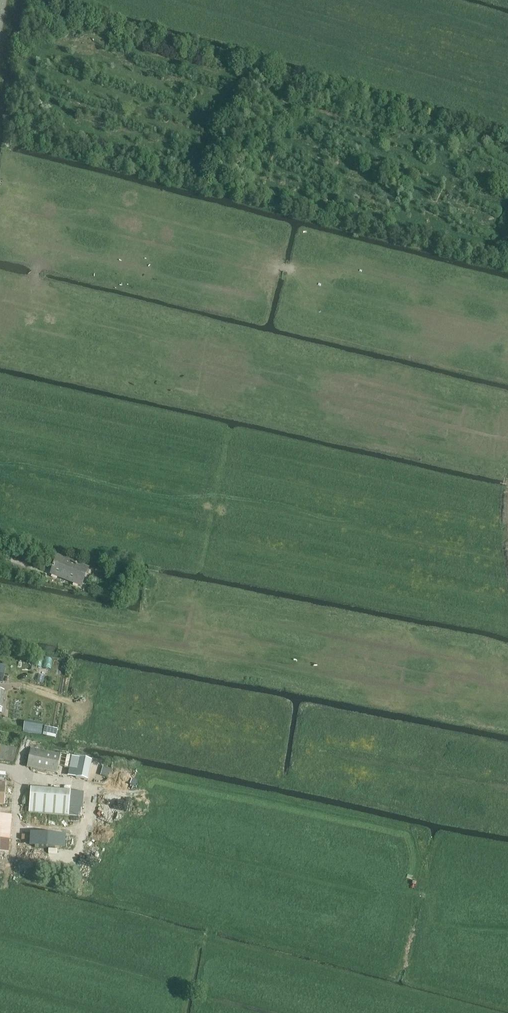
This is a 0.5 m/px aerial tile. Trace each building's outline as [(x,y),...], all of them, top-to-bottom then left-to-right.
[(82,587),(90,568),(57,555),(50,574),(82,587)] [(25,723),(24,731),(42,734),(43,725),(25,723)] [(45,727),(43,735),(56,738),(58,729),(45,727)] [(57,772),(61,754),(31,748),(27,766),(57,772)] [(72,757),(70,769),(78,771),(77,778),(88,780),(92,760),(72,757)] [(30,789),(29,813),(82,815),(82,809),(84,809),(85,791),(30,789)] [(1,839),(0,846),(0,851),(9,852),(10,839),(11,839),(13,815),(0,814),(0,839),(1,839)] [(35,834),(34,847),(61,849),(62,836),(35,834)]
